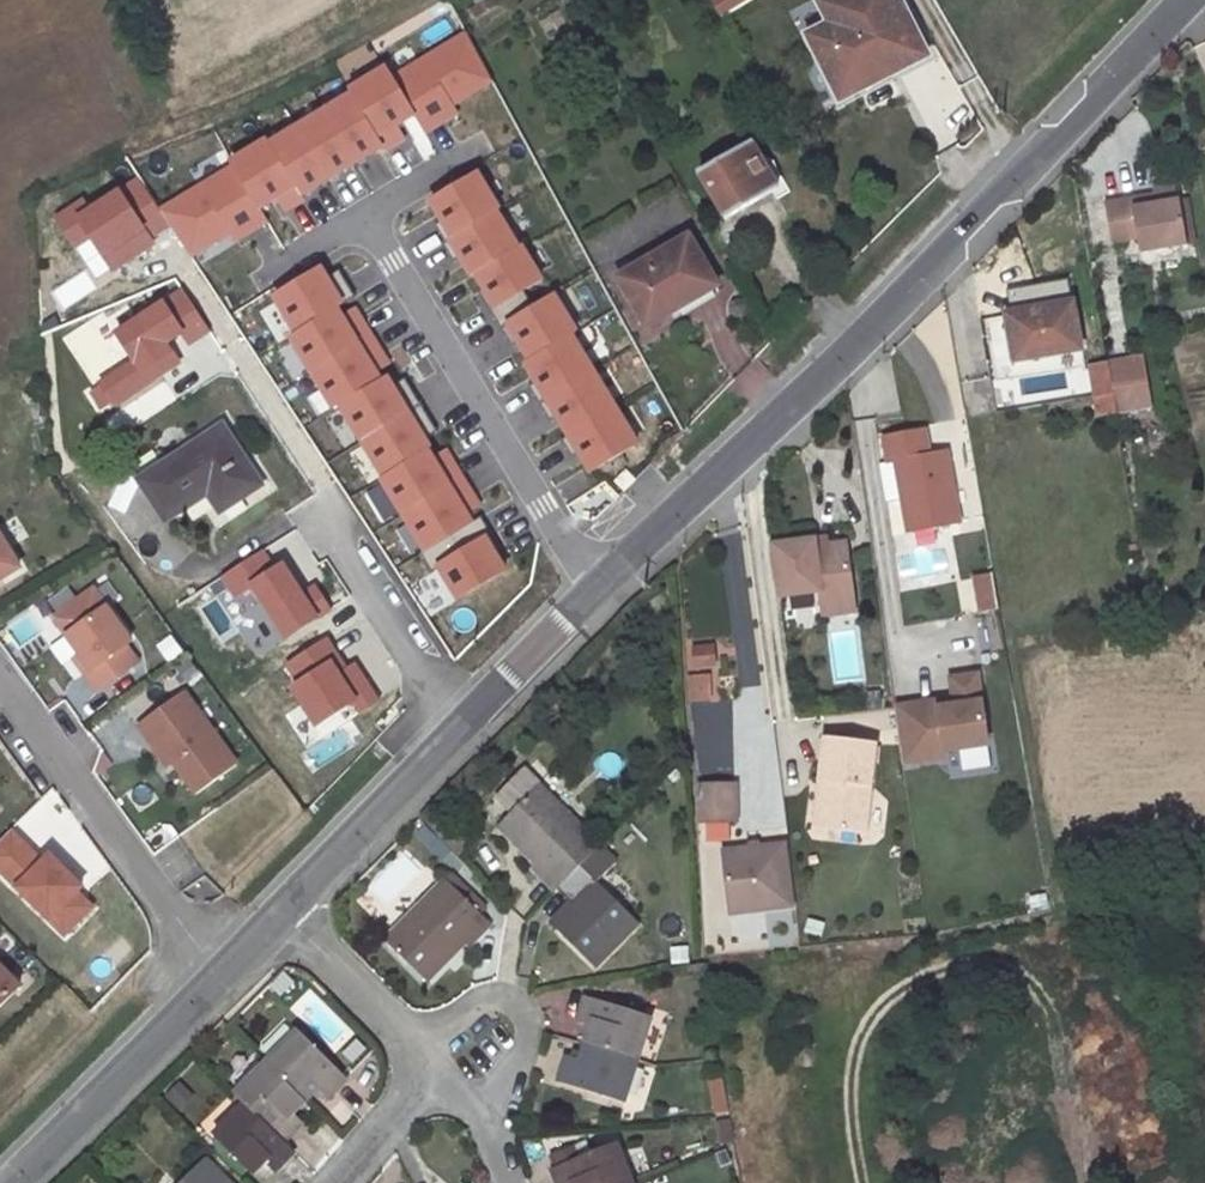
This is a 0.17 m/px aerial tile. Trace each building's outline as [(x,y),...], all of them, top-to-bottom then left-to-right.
[(477,6),(482,15),(509,0),(487,0),(477,6)] [(910,43),(918,39),(908,20),(910,18),(901,0),(821,0),(819,1),(831,23),(808,35),(821,59),(826,57),(843,92),(888,69),(891,74),(918,61),(910,43)] [(910,43),(918,61),(929,56),(910,18),(908,20),(918,39),(910,43)] [(826,57),(821,59),(841,100),(891,74),(888,69),(843,92),(826,57)] [(727,218),(779,188),(751,141),(700,171),(727,218)] [(1176,184),(1153,188),(1154,195),(1156,195),(1157,204),(1178,201),(1176,184)] [(1154,195),(1104,203),(1112,244),(1138,240),(1140,254),(1188,246),(1180,200),(1178,201),(1157,204),(1156,195),(1154,195)] [(1186,199),(1180,200),(1188,246),(1194,245),(1186,199)] [(717,286),(689,237),(619,278),(645,323),(667,310),(664,305),(672,301),(677,309),(717,286)] [(1081,349),(1072,303),(1007,314),(1011,339),(1015,338),(1019,360),(1081,349)] [(1019,360),(1015,338),(1011,339),(1015,361),(1019,360)] [(1143,358),(1108,364),(1116,412),(1152,406),(1143,358)] [(1108,364),(1090,367),(1099,415),(1116,412),(1108,364)] [(260,485),(222,428),(140,481),(166,520),(208,492),(221,511),(260,485)] [(925,430),(884,437),(888,462),(895,461),(902,499),(908,532),(959,523),(947,452),(929,455),(925,430)] [(888,462),(879,464),(886,502),(902,499),(895,461),(888,462)] [(0,535),(0,579),(20,567),(0,535)] [(826,539),(814,540),(815,547),(827,545),(826,539)] [(814,540),(775,545),(781,596),(820,591),(823,615),(856,611),(846,543),(827,545),(815,547),(814,540)] [(138,663),(125,646),(131,642),(94,590),(55,617),(81,655),(76,659),(99,691),(138,663)] [(710,649),(695,650),(697,665),(711,665),(710,649)] [(993,676),(991,664),(967,668),(969,680),(993,676)] [(707,676),(689,677),(690,702),(708,701),(707,676)] [(237,764),(185,692),(139,725),(151,741),(156,737),(175,763),(197,793),(237,764)] [(156,737),(151,741),(169,767),(175,763),(156,737)] [(875,744),(825,739),(820,781),(829,782),(824,828),(865,833),(875,744)] [(820,781),(815,827),(824,828),(829,782),(820,781)] [(539,785),(501,823),(503,825),(524,846),(521,849),(536,865),(532,869),(555,892),(558,888),(581,865),(600,846),(539,785)] [(736,821),(735,785),(700,785),(700,821),(736,821)] [(464,848),(439,823),(432,830),(457,855),(464,848)] [(503,825),(500,829),(521,849),(524,846),(503,825)] [(76,890),(80,885),(47,853),(42,858),(16,832),(0,848),(0,870),(65,934),(92,906),(76,890)] [(793,906),(786,844),(723,852),(730,913),(793,906)] [(581,865),(558,888),(571,901),(574,904),(555,924),(553,926),(595,967),(639,923),(597,881),(616,862),(600,846),(581,865)] [(453,875),(447,880),(479,912),(485,906),(453,875)] [(445,879),(385,940),(423,977),(425,975),(446,954),(449,958),(464,942),(469,947),(491,924),(479,912),(447,880),(445,879)] [(571,901),(552,920),(555,924),(574,904),(571,901)] [(446,954),(425,975),(428,978),(449,958),(446,954)] [(20,987),(0,966),(0,1007),(20,987)] [(650,1017),(586,997),(578,1023),(591,1027),(586,1043),(637,1059),(650,1017)] [(299,1031),(266,1064),(304,1101),(317,1089),(327,1098),(347,1078),(299,1031)] [(637,1059),(586,1043),(581,1060),(567,1056),(559,1083),(623,1103),(637,1059)] [(266,1064),(235,1095),(245,1105),(246,1104),(284,1141),(303,1123),(293,1113),(304,1101),(266,1064)] [(245,1105),(215,1136),(252,1173),(264,1161),(274,1171),(294,1151),(284,1141),(246,1104),(245,1105)] [(552,1169),(558,1182),(631,1182),(614,1143),(577,1158),(556,1167),(552,1169)] [(552,1157),(556,1167),(577,1158),(573,1149),(552,1157)] [(181,1182),(229,1182),(205,1159),(181,1182)]
